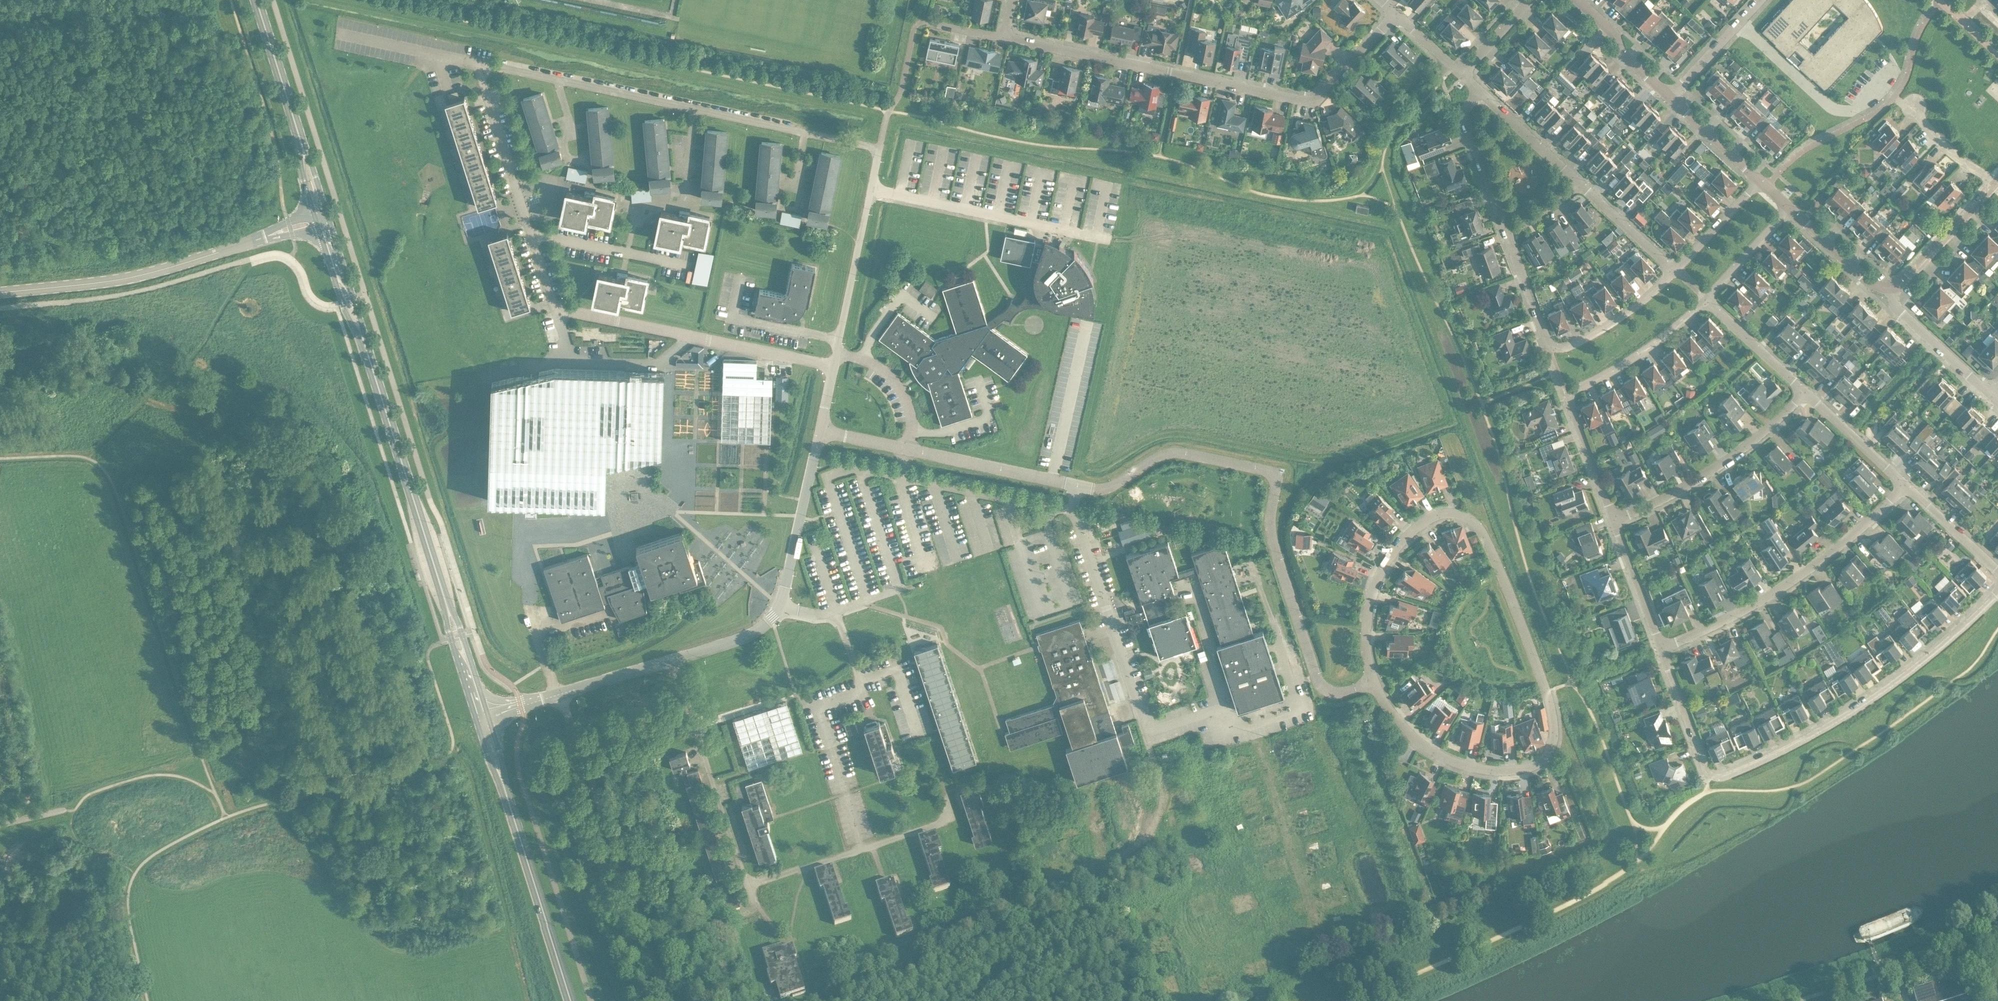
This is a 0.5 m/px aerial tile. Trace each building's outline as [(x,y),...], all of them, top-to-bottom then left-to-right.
[(965,0),(975,2),(971,17),(987,20),(991,0),(965,0)] [(1038,2),(1030,0),(1027,0),(1023,19),(1043,23),(1046,8),(1053,10),(1055,0),(1038,0),(1038,2)] [(1278,4),(1286,17),(1290,18),(1303,9),(1304,4),(1306,4),(1310,2),(1311,0),(1275,0),(1274,3),(1278,4)] [(1334,7),(1342,15),(1340,16),(1352,28),(1359,20),(1358,18),(1364,12),(1354,2),(1350,5),(1345,0),(1340,0),(1334,7)] [(1416,12),(1426,1),(1430,5),(1435,0),(1408,0),(1406,2),(1404,0),(1403,0),(1416,12)] [(1489,9),(1497,0),(1480,0),(1489,9)] [(1634,0),(1613,0),(1616,3),(1614,7),(1621,14),(1634,0)] [(1621,14),(1629,20),(1633,18),(1638,22),(1651,8),(1644,2),(1646,0),(1634,0),(1621,14)] [(1716,8),(1723,0),(1708,0),(1707,1),(1716,8)] [(1762,31),(1776,44),(1775,45),(1787,56),(1786,56),(1788,58),(1795,50),(1805,58),(1797,67),(1799,68),(1800,68),(1811,79),(1812,78),(1826,90),(1882,29),(1881,26),(1879,22),(1878,19),(1876,15),(1874,12),(1872,9),(1870,6),(1868,2),(1866,0),(1791,0),(1762,31)] [(1435,3),(1431,7),(1437,12),(1441,8),(1435,3)] [(1449,13),(1460,23),(1464,19),(1472,27),(1481,17),(1466,3),(1461,9),(1456,5),(1449,13)] [(1648,38),(1667,17),(1661,11),(1657,15),(1651,8),(1638,22),(1642,27),(1640,31),(1648,38)] [(1079,13),(1077,24),(1078,24),(1076,33),(1089,36),(1090,32),(1101,34),(1103,22),(1093,19),(1093,16),(1079,13)] [(1456,27),(1460,23),(1449,13),(1442,21),(1446,25),(1440,31),(1455,45),(1464,35),(1456,27)] [(1557,46),(1559,47),(1564,42),(1562,41),(1565,38),(1560,34),(1566,27),(1551,13),(1542,23),(1550,31),(1546,35),(1557,46)] [(1664,47),(1677,33),(1670,26),(1673,23),(1667,17),(1648,38),(1655,45),(1659,42),(1664,47)] [(1133,29),(1112,25),(1109,40),(1130,45),(1132,38),(1138,39),(1141,27),(1134,26),(1133,29)] [(1205,32),(1191,29),(1186,51),(1194,53),(1193,58),(1210,61),(1214,42),(1203,40),(1205,32)] [(1302,70),(1315,73),(1317,64),(1321,65),(1323,55),(1320,54),(1322,47),(1330,38),(1320,29),(1306,44),(1303,43),(1299,60),(1304,61),(1302,70)] [(1174,36),(1172,35),(1173,33),(1158,30),(1157,33),(1146,30),(1143,43),(1154,46),(1154,50),(1168,53),(1170,45),(1172,45),(1174,45),(1175,43),(1176,41),(1176,39),(1175,38),(1174,36)] [(1557,46),(1546,35),(1542,40),(1534,32),(1525,42),(1540,56),(1546,49),(1550,53),(1557,46)] [(1677,33),(1664,47),(1669,51),(1666,55),(1674,62),(1694,41),(1687,35),(1684,39),(1677,33)] [(1235,67),(1237,58),(1245,60),(1250,40),(1236,37),(1233,47),(1226,45),(1222,64),(1235,67)] [(925,58),(954,64),(959,44),(929,38),(925,58)] [(1578,40),(1571,48),(1575,52),(1582,44),(1578,40)] [(1408,64),(1417,55),(1402,41),(1397,46),(1392,41),(1381,53),(1395,66),(1392,70),(1398,76),(1409,65),(1408,64)] [(1269,70),(1268,74),(1278,76),(1284,48),(1274,46),(1273,50),(1261,48),(1257,67),(1269,70)] [(965,64),(997,71),(1000,56),(998,53),(995,53),(995,52),(978,48),(978,49),(969,47),(965,64)] [(1532,90),(1537,85),(1529,77),(1531,74),(1526,70),(1532,64),(1517,50),(1508,60),(1516,68),(1512,72),(1523,82),(1532,90)] [(1579,77),(1586,75),(1600,60),(1596,55),(1594,55),(1592,55),(1590,53),(1582,62),(1577,58),(1569,67),(1579,77)] [(1017,82),(1021,83),(1021,81),(1031,83),(1039,85),(1042,73),(1035,72),(1034,70),(1036,60),(1020,57),(1019,63),(1009,61),(1007,72),(1017,74),(1015,80),(1017,82)] [(1600,60),(1586,75),(1591,80),(1587,84),(1595,92),(1604,82),(1599,78),(1607,69),(1606,68),(1606,66),(1605,64),(1600,60)] [(1050,92),(1057,94),(1058,88),(1074,91),(1079,70),(1062,66),(1059,81),(1052,80),(1050,92)] [(1523,82),(1512,72),(1508,76),(1500,68),(1491,78),(1495,82),(1494,85),(1495,87),(1497,89),(1499,89),(1501,88),(1506,92),(1512,86),(1516,90),(1523,82)] [(1712,99),(1728,81),(1716,70),(1708,78),(1712,83),(1705,91),(1708,94),(1708,95),(1710,97),(1712,99)] [(1121,103),(1124,88),(1111,85),(1111,86),(1107,85),(1109,78),(1093,75),(1090,90),(1089,89),(1087,97),(1104,101),(1104,100),(1121,103)] [(471,186),(490,180),(458,76),(438,82),(471,186)] [(1378,100),(1387,91),(1370,76),(1366,81),(1360,76),(1349,87),(1367,104),(1374,97),(1378,100)] [(1596,95),(1607,105),(1627,84),(1622,79),(1620,79),(1618,79),(1616,78),(1608,86),(1604,82),(1595,92),(1598,94),(1596,95)] [(1551,89),(1558,87),(1556,80),(1550,81),(1551,89)] [(1741,93),(1728,81),(1712,99),(1714,101),(1716,102),(1717,103),(1721,106),(1729,98),(1733,102),(1741,93)] [(1155,107),(1155,105),(1161,106),(1164,95),(1157,93),(1159,86),(1143,83),(1142,90),(1139,90),(1139,89),(1131,87),(1129,99),(1139,101),(1139,104),(1155,107)] [(1627,84),(1607,105),(1608,104),(1621,116),(1630,107),(1625,102),(1634,94),(1632,92),(1632,90),(1631,88),(1627,84)] [(944,95),(953,97),(955,87),(946,85),(944,95)] [(1763,86),(1753,95),(1764,106),(1768,102),(1763,96),(1767,91),(1763,86)] [(1536,120),(1541,124),(1555,109),(1553,107),(1553,105),(1553,103),(1548,99),(1553,94),(1548,89),(1537,101),(1542,105),(1534,114),(1535,116),(1535,118),(1536,120)] [(1741,93),(1733,102),(1737,106),(1729,114),(1733,117),(1733,118),(1735,120),(1737,123),(1753,105),(1746,97),(1747,96),(1742,92),(1741,93)] [(544,102),(541,93),(523,99),(526,108),(525,108),(543,164),(561,158),(544,102)] [(1188,117),(1204,120),(1209,99),(1197,96),(1197,99),(1181,95),(1178,109),(1189,111),(1188,117)] [(1754,98),(1751,102),(1760,110),(1763,107),(1754,98)] [(1222,100),(1216,125),(1242,130),(1245,118),(1232,115),(1234,102),(1222,100)] [(1630,107),(1621,116),(1634,128),(1638,123),(1653,108),(1648,104),(1646,103),(1644,103),(1643,102),(1634,111),(1630,107)] [(1766,116),(1753,105),(1737,123),(1739,124),(1741,125),(1742,126),(1746,129),(1753,121),(1758,125),(1766,116)] [(608,116),(607,107),(588,109),(589,118),(588,118),(594,176),(613,175),(608,116)] [(1272,110),(1255,107),(1251,128),(1267,131),(1268,128),(1281,131),(1284,116),(1271,114),(1272,110)] [(1359,125),(1341,108),(1337,111),(1338,114),(1335,115),(1334,115),(1326,117),(1327,120),(1321,122),(1326,138),(1333,136),(1331,130),(1335,129),(1341,127),(1345,130),(1343,132),(1344,134),(1345,133),(1348,136),(1347,138),(1348,138),(1348,142),(1354,143),(1363,133),(1357,128),(1359,125)] [(1653,108),(1638,123),(1640,125),(1640,127),(1641,129),(1645,133),(1643,135),(1647,140),(1656,131),(1652,127),(1660,118),(1658,116),(1658,114),(1657,112),(1653,108)] [(1563,116),(1555,109),(1541,124),(1545,128),(1547,129),(1549,129),(1551,130),(1559,121),(1564,125),(1572,116),(1568,112),(1563,116)] [(1562,144),(1567,148),(1581,133),(1585,129),(1572,116),(1564,125),(1568,130),(1560,138),(1562,140),(1561,142),(1562,144)] [(1758,140),(1759,142),(1760,144),(1762,146),(1777,129),(1769,122),(1771,121),(1766,116),(1758,125),(1762,129),(1755,137),(1758,140)] [(645,130),(650,188),(670,187),(664,128),(663,119),(644,121),(645,130)] [(1295,123),(1295,124),(1295,125),(1295,126),(1296,126),(1296,127),(1297,127),(1297,128),(1298,128),(1297,131),(1294,132),(1293,133),(1292,134),(1291,135),(1290,136),(1290,137),(1289,138),(1289,140),(1290,141),(1290,142),(1291,143),(1292,144),(1292,145),(1294,146),(1295,146),(1295,147),(1294,147),(1294,148),(1303,150),(1303,149),(1310,147),(1313,155),(1324,158),(1325,158),(1326,158),(1327,157),(1327,156),(1327,155),(1324,146),(1322,147),(1321,142),(1322,142),(1319,132),(1318,133),(1315,123),(1300,120),(1299,120),(1298,120),(1297,120),(1297,121),(1296,121),(1296,122),(1295,122),(1295,123)] [(1892,140),(1899,133),(1886,121),(1878,129),(1881,132),(1873,141),(1887,155),(1897,144),(1892,140)] [(1451,140),(1446,126),(1424,134),(1427,142),(1416,146),(1420,158),(1437,152),(1435,146),(1451,140)] [(1647,140),(1646,141),(1651,146),(1656,140),(1665,148),(1679,132),(1674,128),(1673,127),(1670,128),(1669,126),(1661,135),(1656,131),(1647,140)] [(1779,144),(1783,148),(1791,139),(1778,128),(1777,129),(1762,146),(1763,147),(1765,148),(1767,149),(1771,152),(1779,144)] [(1145,136),(1152,137),(1154,131),(1147,129),(1145,136)] [(706,140),(703,179),(701,198),(720,200),(725,142),(726,132),(707,131),(706,140)] [(1679,132),(1665,148),(1673,156),(1669,160),(1674,164),(1682,155),(1678,151),(1686,142),(1684,140),(1684,138),(1684,137),(1679,132)] [(1590,150),(1598,140),(1591,133),(1586,138),(1581,133),(1567,148),(1572,153),(1573,153),(1575,153),(1577,154),(1585,146),(1590,150)] [(1917,158),(1913,154),(1918,148),(1908,139),(1894,155),(1900,160),(1897,164),(1905,171),(1917,158)] [(1606,148),(1598,140),(1590,150),(1594,154),(1586,163),(1588,164),(1588,166),(1588,168),(1593,172),(1607,157),(1602,152),(1606,148)] [(755,210),(774,211),(779,153),(780,144),(761,142),(760,152),(755,210)] [(839,156),(821,152),(819,162),(819,161),(807,219),(826,223),(838,166),(839,156)] [(1611,170),(1616,174),(1624,165),(1620,160),(1616,165),(1607,157),(1593,172),(1598,177),(1599,177),(1601,177),(1603,179),(1611,170)] [(568,158),(554,163),(557,171),(570,166),(568,158)] [(1446,190),(1466,182),(1461,168),(1455,170),(1451,158),(1439,163),(1444,174),(1441,175),(1446,190)] [(1697,160),(1690,168),(1695,173),(1702,165),(1697,160)] [(1619,197),(1633,181),(1625,173),(1629,169),(1624,165),(1616,174),(1620,178),(1612,187),(1614,189),(1614,191),(1614,192),(1619,197)] [(1705,182),(1714,190),(1718,186),(1726,194),(1735,184),(1720,170),(1714,176),(1702,165),(1695,173),(1705,182)] [(1921,186),(1918,189),(1925,195),(1932,188),(1931,187),(1944,172),(1936,165),(1932,169),(1929,169),(1925,165),(1912,178),(1921,186)] [(1660,179),(1655,184),(1661,190),(1666,185),(1660,179)] [(1633,181),(1619,197),(1624,201),(1626,202),(1628,201),(1629,203),(1638,194),(1644,200),(1652,190),(1643,182),(1639,186),(1633,181)] [(1831,210),(1848,192),(1836,181),(1828,189),(1832,194),(1824,202),(1828,205),(1828,206),(1830,208),(1831,210)] [(1705,182),(1701,186),(1698,184),(1695,188),(1700,192),(1694,199),(1709,213),(1718,203),(1710,195),(1714,190),(1705,182)] [(1935,198),(1935,199),(1945,208),(1953,199),(1957,202),(1965,194),(1951,182),(1947,186),(1942,182),(1931,194),(1935,198)] [(651,200),(650,189),(630,191),(631,202),(651,200)] [(609,224),(611,212),(612,209),(615,208),(615,209),(615,208),(614,204),(613,205),(615,198),(584,191),(584,192),(585,192),(584,196),(566,192),(561,219),(584,224),(586,220),(609,224)] [(1861,204),(1848,192),(1831,210),(1834,212),(1836,213),(1837,214),(1841,217),(1848,209),(1853,213),(1861,204)] [(1459,242),(1478,235),(1477,232),(1482,230),(1474,209),(1467,212),(1466,211),(1464,212),(1460,203),(1455,205),(1458,213),(1460,213),(1463,221),(1456,223),(1459,231),(1455,232),(1459,242)] [(1580,203),(1571,211),(1579,220),(1574,224),(1582,234),(1591,227),(1587,222),(1592,217),(1590,215),(1592,214),(1588,208),(1586,210),(1580,203)] [(1368,207),(1356,204),(1354,211),(1367,214),(1368,207)] [(1865,208),(1861,204),(1853,213),(1857,217),(1849,225),(1853,228),(1853,229),(1855,232),(1856,234),(1872,217),(1871,217),(1864,210),(1865,208)] [(1676,209),(1669,217),(1680,227),(1684,223),(1692,230),(1702,220),(1687,207),(1681,213),(1676,209)] [(1625,214),(1634,222),(1640,216),(1631,208),(1625,214)] [(1669,217),(1661,209),(1654,217),(1666,229),(1660,235),(1664,239),(1662,240),(1668,246),(1670,244),(1675,249),(1684,239),(1676,231),(1680,227),(1669,217)] [(518,268),(500,211),(481,217),(499,275),(518,268)] [(661,212),(655,239),(679,244),(680,239),(704,244),(709,217),(679,211),(678,211),(679,211),(679,216),(661,212)] [(801,216),(781,211),(779,222),(799,227),(801,216)] [(1886,227),(1873,216),(1873,215),(1871,217),(1872,217),(1856,234),(1859,235),(1861,237),(1862,237),(1866,240),(1873,232),(1878,236),(1886,227)] [(1550,235),(1556,245),(1554,247),(1560,256),(1578,244),(1575,240),(1578,239),(1568,225),(1562,229),(1557,221),(1547,228),(1551,234),(1550,235)] [(1898,239),(1886,227),(1878,236),(1882,240),(1874,248),(1878,251),(1879,254),(1881,256),(1881,257),(1898,239)] [(1606,245),(1616,236),(1611,231),(1601,240),(1606,245)] [(1787,251),(1783,255),(1794,265),(1798,261),(1794,256),(1803,247),(1807,251),(1812,246),(1803,238),(1798,242),(1788,233),(1779,243),(1787,251)] [(1035,241),(1034,240),(1034,242),(1005,236),(1006,234),(1005,234),(1004,241),(1000,259),(1029,265),(1030,265),(1031,259),(1038,261),(1043,245),(1034,243),(1035,241)] [(1997,236),(1994,240),(1988,235),(1988,234),(1980,243),(1994,256),(1997,260),(1997,236)] [(1553,255),(1544,240),(1539,243),(1534,235),(1522,242),(1529,254),(1527,255),(1534,266),(1553,255)] [(1907,245),(1906,246),(1898,239),(1881,257),(1884,259),(1886,260),(1887,260),(1891,263),(1898,255),(1903,259),(1912,249),(1907,245)] [(1009,321),(1009,323),(1011,319),(1013,316),(1016,312),(1019,310),(1021,309),(1025,307),(1029,306),(1033,306),(1037,306),(1060,311),(1061,308),(1089,311),(1089,310),(1089,296),(1091,296),(1091,297),(1092,297),(1092,295),(1089,281),(1091,280),(1091,281),(1092,280),(1089,272),(1082,261),(1073,251),(1073,252),(1071,254),(1069,252),(1058,245),(1059,246),(1057,248),(1053,246),(1044,242),(1035,268),(1032,268),(1027,291),(1027,293),(1025,297),(1023,300),(1020,303),(1017,306),(1010,302),(1011,300),(1012,298),(1011,298),(1010,302),(1008,305),(1005,309),(1002,312),(986,323),(972,279),(942,289),(956,333),(935,340),(897,313),(878,339),(915,366),(916,366),(917,365),(922,368),(926,375),(928,380),(926,381),(941,425),(972,416),(957,372),(970,354),(1008,381),(1027,355),(990,328),(1005,316),(1010,319),(1009,321)] [(1974,261),(1985,272),(1989,267),(1990,268),(1997,260),(1994,256),(1980,243),(1971,252),(1972,252),(1978,257),(1974,261)] [(1483,276),(1499,270),(1491,247),(1481,251),(1478,244),(1461,250),(1464,257),(1475,253),(1483,276)] [(1589,249),(1581,255),(1586,261),(1594,256),(1589,249)] [(713,255),(706,254),(700,252),(694,282),(706,285),(713,255)] [(1622,264),(1631,276),(1636,271),(1644,280),(1654,271),(1637,252),(1635,252),(1622,264)] [(1794,265),(1783,255),(1779,259),(1771,252),(1762,262),(1777,275),(1783,269),(1787,273),(1794,265)] [(1988,275),(1985,272),(1974,261),(1970,266),(1964,260),(1965,260),(1964,260),(1956,269),(1970,281),(1977,273),(1984,279),(1988,275)] [(804,308),(805,305),(807,306),(815,268),(791,264),(785,292),(782,294),(759,289),(754,313),(786,320),(786,317),(789,318),(792,317),(795,317),(797,316),(799,314),(801,312),(803,310),(804,308)] [(1626,280),(1631,276),(1622,264),(1613,271),(1617,276),(1610,281),(1623,297),(1633,289),(1626,280)] [(1562,272),(1564,277),(1577,271),(1574,266),(1562,272)] [(1749,291),(1760,302),(1768,294),(1763,290),(1769,283),(1754,269),(1745,279),(1753,287),(1749,291)] [(1962,290),(1970,281),(1956,269),(1948,278),(1954,283),(1950,287),(1961,297),(1965,293),(1962,290)] [(641,306),(644,294),(647,279),(616,273),(617,273),(616,278),(599,274),(593,301),(617,306),(618,301),(641,306)] [(1828,297),(1840,284),(1831,276),(1824,283),(1819,279),(1811,287),(1817,292),(1820,289),(1828,297)] [(1584,291),(1579,284),(1570,289),(1578,302),(1570,306),(1580,324),(1592,317),(1586,307),(1592,304),(1584,291)] [(1837,315),(1847,304),(1842,300),(1849,292),(1840,284),(1828,297),(1833,301),(1828,307),(1837,315)] [(1494,316),(1514,308),(1508,294),(1502,297),(1501,293),(1502,293),(1498,285),(1486,289),(1491,301),(1489,301),(1491,308),(1490,310),(1491,313),(1493,314),(1494,316)] [(1961,297),(1950,287),(1946,291),(1940,286),(1941,286),(1940,285),(1932,294),(1946,307),(1949,310),(1956,302),(1963,308),(1967,303),(1961,297)] [(1584,291),(1592,304),(1597,301),(1604,310),(1615,303),(1604,286),(1596,291),(1593,286),(1584,291)] [(1760,302),(1749,291),(1745,296),(1737,288),(1728,298),(1743,312),(1749,305),(1753,310),(1760,302)] [(1986,296),(1992,300),(1996,294),(1990,290),(1986,296)] [(1806,296),(1809,302),(1816,298),(1814,293),(1806,296)] [(1949,310),(1946,307),(1932,294),(1924,303),(1924,304),(1924,303),(1930,308),(1926,312),(1925,312),(1937,323),(1941,318),(1943,319),(1950,311),(1949,310)] [(1547,314),(1556,333),(1568,327),(1564,316),(1569,314),(1562,300),(1553,305),(1555,310),(1547,314)] [(1856,323),(1868,310),(1859,301),(1852,309),(1847,304),(1837,315),(1846,323),(1851,318),(1856,323)] [(1865,341),(1875,330),(1870,326),(1877,318),(1868,310),(1856,323),(1860,326),(1857,330),(1863,336),(1857,342),(1861,345),(1865,341)] [(1970,321),(1978,316),(1974,311),(1967,316),(1970,321)] [(1783,346),(1796,331),(1791,326),(1795,322),(1786,314),(1778,324),(1783,329),(1774,338),(1783,346)] [(1712,351),(1720,343),(1716,339),(1723,333),(1709,318),(1699,327),(1707,336),(1702,340),(1712,351)] [(1880,335),(1875,330),(1865,341),(1874,349),(1879,344),(1884,348),(1896,336),(1887,327),(1880,335)] [(1997,355),(1997,332),(1996,329),(1991,334),(1994,337),(1987,345),(1997,355)] [(1505,361),(1530,352),(1525,340),(1513,344),(1508,330),(1492,336),(1495,346),(1499,344),(1505,361)] [(1796,331),(1783,346),(1791,354),(1800,345),(1805,350),(1814,340),(1805,332),(1801,336),(1796,331)] [(1716,355),(1712,351),(1702,340),(1698,344),(1690,335),(1680,344),(1693,359),(1700,354),(1704,358),(1707,355),(1710,359),(1716,355)] [(1896,336),(1884,348),(1889,353),(1886,357),(1895,365),(1903,356),(1898,352),(1905,344),(1896,336)] [(1811,372),(1824,357),(1816,349),(1820,345),(1814,340),(1805,350),(1810,354),(1802,364),(1811,372)] [(1970,353),(1983,365),(1987,361),(1992,366),(1992,367),(1997,361),(1997,355),(1987,345),(1979,353),(1974,349),(1970,353)] [(1674,349),(1663,357),(1670,366),(1665,370),(1674,382),(1683,375),(1679,370),(1686,365),(1674,349)] [(1829,361),(1824,357),(1811,372),(1819,380),(1824,375),(1829,380),(1833,375),(1842,366),(1833,357),(1829,361)] [(723,360),(721,441),(770,442),(772,378),(764,377),(764,369),(756,369),(756,361),(723,360)] [(1748,366),(1756,378),(1762,374),(1754,362),(1748,366)] [(1674,382),(1665,370),(1660,373),(1654,363),(1642,371),(1654,388),(1661,383),(1664,388),(1674,382)] [(1838,398),(1852,383),(1847,378),(1852,372),(1844,364),(1842,366),(1833,375),(1838,380),(1830,390),(1838,398)] [(491,396),(488,501),(605,504),(606,470),(607,463),(644,455),(662,451),(664,373),(554,369),(519,377),(491,383),(491,396)] [(1936,398),(1948,384),(1942,378),(1939,381),(1937,379),(1936,380),(1930,374),(1916,390),(1921,394),(1922,393),(1932,402),(1936,398)] [(1630,392),(1624,395),(1632,408),(1635,415),(1646,409),(1639,397),(1646,393),(1635,375),(1624,382),(1630,392)] [(1782,388),(1775,381),(1767,389),(1761,382),(1750,393),(1743,386),(1737,391),(1748,403),(1752,399),(1761,408),(1782,388)] [(1852,383),(1838,398),(1847,406),(1856,397),(1861,401),(1872,390),(1862,381),(1857,387),(1852,383)] [(1949,413),(1959,402),(1953,396),(1954,395),(1952,393),(1955,390),(1948,384),(1936,398),(1946,407),(1944,409),(1949,413)] [(1632,408),(1624,395),(1619,398),(1614,388),(1602,394),(1611,412),(1619,408),(1622,413),(1632,408)] [(1718,416),(1731,432),(1737,428),(1737,429),(1740,429),(1743,427),(1743,424),(1737,417),(1744,411),(1731,395),(1720,403),(1725,410),(1718,416)] [(1543,441),(1558,435),(1555,428),(1558,426),(1548,400),(1534,405),(1535,409),(1523,414),(1528,425),(1539,421),(1543,431),(1540,433),(1543,441)] [(1582,406),(1590,425),(1598,421),(1604,435),(1615,430),(1604,409),(1599,411),(1594,401),(1582,406)] [(1965,425),(1978,411),(1971,405),(1968,408),(1966,406),(1965,407),(1959,402),(1949,413),(1953,417),(1955,416),(1965,425)] [(1885,419),(1891,413),(1882,406),(1876,413),(1878,416),(1880,414),(1885,419)] [(1978,411),(1965,425),(1975,434),(1973,436),(1978,440),(1988,429),(1982,423),(1983,422),(1982,421),(1985,417),(1978,411)] [(1890,446),(1904,431),(1896,423),(1901,418),(1894,413),(1884,424),(1889,428),(1889,430),(1882,438),(1890,446)] [(1817,419),(1815,422),(1808,416),(1805,420),(1804,419),(1801,419),(1799,422),(1799,425),(1800,425),(1795,430),(1811,445),(1817,438),(1823,444),(1833,434),(1817,419)] [(1708,439),(1714,435),(1704,419),(1696,424),(1697,426),(1684,435),(1690,445),(1694,442),(1701,454),(1713,446),(1708,439)] [(1988,447),(1994,452),(1997,448),(1997,434),(1997,435),(1996,433),(1995,434),(1988,429),(1978,440),(1973,445),(1978,450),(1981,446),(1985,450),(1988,447)] [(1904,431),(1890,446),(1899,454),(1904,449),(1909,453),(1921,440),(1916,435),(1913,439),(1904,431)] [(1920,473),(1934,458),(1937,455),(1924,442),(1911,456),(1916,460),(1911,465),(1920,473)] [(1552,458),(1558,475),(1574,470),(1565,445),(1554,449),(1552,443),(1539,447),(1544,461),(1552,458)] [(1634,455),(1629,447),(1621,451),(1617,444),(1608,450),(1617,465),(1634,455)] [(1671,444),(1659,450),(1662,457),(1652,462),(1656,470),(1653,471),(1658,479),(1661,478),(1663,478),(1666,476),(1667,474),(1677,469),(1674,463),(1679,459),(1671,444)] [(1792,463),(1776,446),(1764,457),(1780,474),(1792,463)] [(1805,478),(1813,470),(1802,458),(1793,465),(1805,478)] [(1934,458),(1920,473),(1928,481),(1936,473),(1938,473),(1942,477),(1951,467),(1946,463),(1942,466),(1934,458)] [(1437,460),(1418,467),(1427,491),(1446,484),(1437,460)] [(1876,487),(1870,481),(1875,476),(1862,462),(1853,471),(1856,475),(1849,482),(1864,498),(1876,487)] [(1626,496),(1640,488),(1636,483),(1646,477),(1640,467),(1630,472),(1629,470),(1616,478),(1626,496)] [(1941,493),(1949,500),(1963,485),(1955,478),(1959,473),(1954,468),(1944,479),(1948,483),(1948,484),(1941,493)] [(1755,472),(1754,470),(1750,473),(1746,473),(1745,473),(1745,476),(1742,478),(1740,475),(1732,480),(1744,497),(1753,491),(1761,490),(1761,494),(1770,488),(1764,479),(1761,481),(1760,472),(1755,472)] [(1422,495),(1407,474),(1391,485),(1405,506),(1422,495)] [(1964,514),(1982,494),(1976,488),(1971,493),(1963,485),(1949,500),(1964,514)] [(1574,493),(1572,493),(1570,493),(1569,488),(1572,487),(1571,487),(1554,493),(1558,506),(1563,504),(1566,513),(1587,506),(1581,490),(1574,493)] [(1311,488),(1306,499),(1317,504),(1322,493),(1311,488)] [(1834,525),(1849,511),(1841,502),(1846,498),(1838,489),(1830,496),(1835,502),(1823,513),(1834,525)] [(1393,510),(1373,490),(1365,498),(1373,507),(1368,513),(1383,528),(1392,518),(1389,514),(1393,510)] [(1721,511),(1726,520),(1740,510),(1729,494),(1724,497),(1722,496),(1717,490),(1712,493),(1711,492),(1709,491),(1705,494),(1704,496),(1705,498),(1704,499),(1715,515),(1721,511)] [(959,534),(974,529),(967,508),(952,513),(959,534)] [(1713,538),(1706,527),(1699,514),(1694,517),(1692,514),(1686,512),(1685,513),(1679,511),(1677,517),(1672,520),(1682,537),(1698,528),(1706,542),(1713,538)] [(1931,526),(1917,511),(1913,516),(1907,511),(1893,524),(1900,531),(1904,527),(1912,534),(1917,529),(1923,535),(1931,526)] [(1024,520),(1027,531),(1041,527),(1038,515),(1024,520)] [(1809,524),(1792,538),(1802,550),(1819,536),(1813,529),(1818,524),(1811,515),(1805,519),(1809,524)] [(1776,529),(1768,516),(1760,522),(1768,534),(1776,529)] [(1118,531),(1122,546),(1146,538),(1140,520),(1133,522),(1132,519),(1120,523),(1122,530),(1118,531)] [(1372,541),(1368,538),(1371,533),(1352,521),(1346,531),(1351,534),(1347,541),(1344,539),(1340,545),(1355,555),(1358,549),(1364,553),(1372,541)] [(1596,538),(1590,523),(1576,528),(1579,535),(1571,537),(1584,553),(1585,552),(1587,557),(1601,552),(1598,545),(1601,544),(1599,537),(1596,538)] [(1470,551),(1461,526),(1443,533),(1452,558),(1470,551)] [(1644,552),(1647,559),(1659,553),(1656,547),(1656,546),(1668,540),(1662,527),(1653,531),(1654,533),(1650,534),(1647,528),(1635,534),(1643,553),(1644,552)] [(1997,549),(1997,531),(1989,540),(1997,549)] [(1787,561),(1782,554),(1788,550),(1776,532),(1765,539),(1769,545),(1761,551),(1774,569),(1787,561)] [(587,553),(543,568),(561,621),(604,606),(603,603),(609,601),(619,620),(646,611),(643,590),(649,588),(651,593),(677,584),(680,591),(705,583),(698,561),(692,563),(682,533),(636,548),(641,562),(601,576),(603,584),(597,586),(587,553)] [(1296,533),(1295,546),(1310,548),(1312,535),(1296,533)] [(1903,551),(1903,550),(1888,534),(1879,541),(1877,539),(1868,547),(1886,566),(1898,556),(1896,554),(1901,549),(1903,551)] [(1216,647),(1237,711),(1283,696),(1262,631),(1253,634),(1223,543),(1191,554),(1195,567),(1178,573),(1167,541),(1125,555),(1158,657),(1195,645),(1185,612),(1175,615),(1168,592),(1173,591),(1171,583),(1170,581),(1197,573),(1221,646),(1216,647)] [(1438,546),(1433,550),(1430,546),(1429,543),(1426,545),(1427,546),(1418,553),(1430,569),(1437,565),(1440,569),(1449,561),(1438,546)] [(1356,568),(1351,566),(1354,561),(1333,552),(1329,563),(1334,565),(1329,578),(1341,582),(1343,578),(1351,581),(1356,568)] [(1730,576),(1731,577),(1728,579),(1735,590),(1738,589),(1750,582),(1751,583),(1761,577),(1749,559),(1736,567),(1739,571),(1730,576)] [(1872,572),(1863,561),(1857,567),(1852,561),(1841,570),(1843,573),(1839,577),(1848,588),(1858,580),(1859,581),(1862,578),(1862,576),(1863,575),(1865,578),(1872,572)] [(1970,561),(1954,576),(1969,592),(1980,581),(1981,582),(1986,577),(1970,561)] [(803,564),(810,589),(817,587),(810,562),(803,564)] [(1612,593),(1617,591),(1607,565),(1581,575),(1587,590),(1594,588),(1598,598),(1604,596),(1605,598),(1607,599),(1610,599),(1612,597),(1613,595),(1612,593)] [(1722,580),(1716,569),(1704,575),(1707,580),(1698,585),(1709,606),(1724,599),(1716,583),(1722,580)] [(1906,570),(1898,577),(1902,582),(1910,576),(1906,570)] [(1403,573),(1397,583),(1414,595),(1418,589),(1427,595),(1434,585),(1416,572),(1412,577),(1406,572),(1404,571),(1403,573)] [(1655,596),(1665,592),(1659,578),(1651,581),(1655,588),(1652,589),(1655,596)] [(870,579),(863,581),(865,592),(872,591),(870,579)] [(1951,579),(1935,595),(1951,611),(1956,606),(1955,605),(1966,595),(1951,579)] [(1842,600),(1831,583),(1821,590),(1819,586),(1807,594),(1821,615),(1842,600)] [(1672,594),(1675,601),(1664,606),(1665,609),(1659,612),(1664,624),(1671,621),(1672,623),(1689,615),(1684,605),(1691,601),(1685,588),(1672,594)] [(1908,606),(1916,599),(1912,595),(1904,602),(1908,606)] [(1932,598),(1915,612),(1929,628),(1941,618),(1941,619),(1947,615),(1932,598)] [(1413,618),(1417,607),(1396,600),(1394,606),(1392,605),(1389,604),(1388,607),(1389,607),(1386,618),(1406,624),(1408,617),(1413,618)] [(1799,617),(1793,608),(1786,613),(1788,615),(1778,621),(1787,635),(1792,632),(1794,634),(1805,627),(1803,623),(1805,622),(1801,616),(1799,617)] [(1600,615),(1605,628),(1605,627),(1612,624),(1614,630),(1615,630),(1621,646),(1619,647),(1630,643),(1628,637),(1635,634),(1637,641),(1638,640),(1632,625),(1631,626),(1626,614),(1619,616),(1616,609),(1600,615)] [(1895,629),(1909,647),(1914,642),(1914,641),(1926,631),(1912,615),(1895,629)] [(1772,635),(1764,621),(1751,628),(1761,646),(1769,641),(1773,649),(1784,643),(1778,632),(1772,635)] [(1876,635),(1867,641),(1883,664),(1896,655),(1896,656),(1902,652),(1889,634),(1880,640),(1876,635)] [(1412,647),(1413,635),(1394,635),(1394,641),(1388,641),(1386,641),(1386,644),(1386,655),(1407,655),(1407,647),(1412,647)] [(1738,651),(1731,639),(1715,647),(1724,663),(1733,658),(1737,667),(1751,659),(1745,647),(1738,651)] [(937,644),(914,652),(952,769),(976,761),(937,644)] [(1880,667),(1867,649),(1849,662),(1862,681),(1868,677),(1867,676),(1880,667)] [(1714,668),(1709,657),(1697,662),(1695,656),(1691,657),(1689,656),(1685,658),(1684,660),(1681,662),(1689,681),(1703,675),(1702,673),(1714,668)] [(1827,676),(1838,695),(1851,686),(1852,687),(1858,684),(1846,665),(1827,676)] [(998,670),(991,672),(994,682),(1001,680),(998,670)] [(1644,670),(1628,676),(1630,683),(1629,683),(1635,701),(1637,701),(1640,707),(1656,701),(1652,690),(1654,689),(1649,676),(1647,676),(1644,670)] [(1804,690),(1816,710),(1822,706),(1821,705),(1835,697),(1823,679),(1804,690)] [(1412,704),(1416,701),(1420,705),(1434,693),(1426,684),(1422,687),(1417,681),(1401,695),(1409,704),(1408,704),(1410,706),(1412,704)] [(1778,704),(1788,723),(1802,716),(1802,717),(1808,714),(1798,694),(1778,704)] [(1496,699),(1496,710),(1505,710),(1505,699),(1496,699)] [(785,702),(732,719),(748,769),(801,752),(785,702)] [(1690,708),(1693,712),(1700,709),(1698,704),(1690,708)] [(1441,724),(1446,728),(1456,711),(1445,705),(1443,709),(1436,705),(1425,723),(1435,729),(1434,730),(1437,731),(1438,729),(1441,724)] [(1548,728),(1544,706),(1536,707),(1540,729),(1548,728)] [(1784,725),(1774,706),(1754,717),(1765,737),(1771,734),(1770,733),(1784,725)] [(1472,739),(1478,740),(1484,714),(1478,712),(1476,721),(1470,719),(1469,724),(1461,722),(1457,743),(1468,745),(1467,746),(1470,747),(1471,744),(1472,739)] [(1662,719),(1660,712),(1644,718),(1646,724),(1645,725),(1651,742),(1653,742),(1655,748),(1671,742),(1669,736),(1671,735),(1664,718),(1662,719)] [(1115,719),(1116,728),(1110,730),(1113,742),(1126,739),(1122,718),(1115,719)] [(1542,743),(1533,718),(1514,726),(1524,750),(1542,743)] [(1760,739),(1751,718),(1730,727),(1739,747),(1753,741),(1753,742),(1760,739)] [(857,730),(854,719),(844,723),(847,734),(857,730)] [(1512,743),(1511,724),(1498,725),(1498,723),(1490,724),(1492,752),(1504,751),(1504,752),(1507,751),(1506,749),(1506,743),(1512,743)] [(1735,749),(1726,729),(1706,738),(1715,759),(1721,756),(1721,755),(1735,749)] [(679,768),(686,787),(698,783),(702,781),(698,770),(687,773),(685,767),(690,765),(685,752),(669,758),(673,770),(679,768)] [(1043,758),(1048,772),(1057,769),(1052,755),(1043,758)] [(1682,765),(1675,767),(1669,764),(1666,758),(1650,763),(1656,779),(1663,777),(1669,780),(1672,786),(1682,783),(1683,783),(1683,784),(1687,782),(1688,779),(1687,775),(1686,775),(1685,774),(1682,765)] [(1415,801),(1426,806),(1436,785),(1430,783),(1432,778),(1420,772),(1411,791),(1418,795),(1415,801)] [(612,773),(605,775),(607,781),(614,778),(612,773)] [(736,799),(751,855),(767,850),(758,819),(767,816),(756,777),(740,781),(744,796),(736,799)] [(955,785),(970,844),(986,840),(970,781),(955,785)] [(698,783),(686,787),(727,912),(739,908),(698,783)] [(1466,797),(1457,794),(1459,789),(1445,785),(1439,805),(1448,808),(1445,817),(1459,821),(1466,797)] [(1560,817),(1570,814),(1561,792),(1555,795),(1552,787),(1538,793),(1541,800),(1539,801),(1538,803),(1539,807),(1541,808),(1543,807),(1547,816),(1558,812),(1560,817)] [(1488,805),(1489,794),(1473,793),(1471,814),(1478,814),(1478,816),(1480,818),(1485,818),(1485,828),(1495,829),(1496,805),(1488,805)] [(1522,798),(1522,794),(1506,796),(1510,821),(1522,819),(1523,826),(1533,825),(1530,797),(1522,798)] [(1418,826),(1409,829),(1413,839),(1421,835),(1418,826)] [(1539,849),(1541,855),(1551,851),(1549,846),(1539,849)] [(888,872),(872,876),(887,931),(902,927),(888,872)] [(941,882),(927,886),(928,891),(942,886),(941,882)] [(1822,939),(1832,973),(1935,939),(1924,907),(1822,939)] [(1192,926),(1207,923),(1206,916),(1191,920),(1192,926)] [(773,995),(799,988),(785,938),(756,946),(765,979),(769,978),(773,995)] [(1916,1000),(1974,1000),(1965,974),(1913,991),(1916,1000)]
